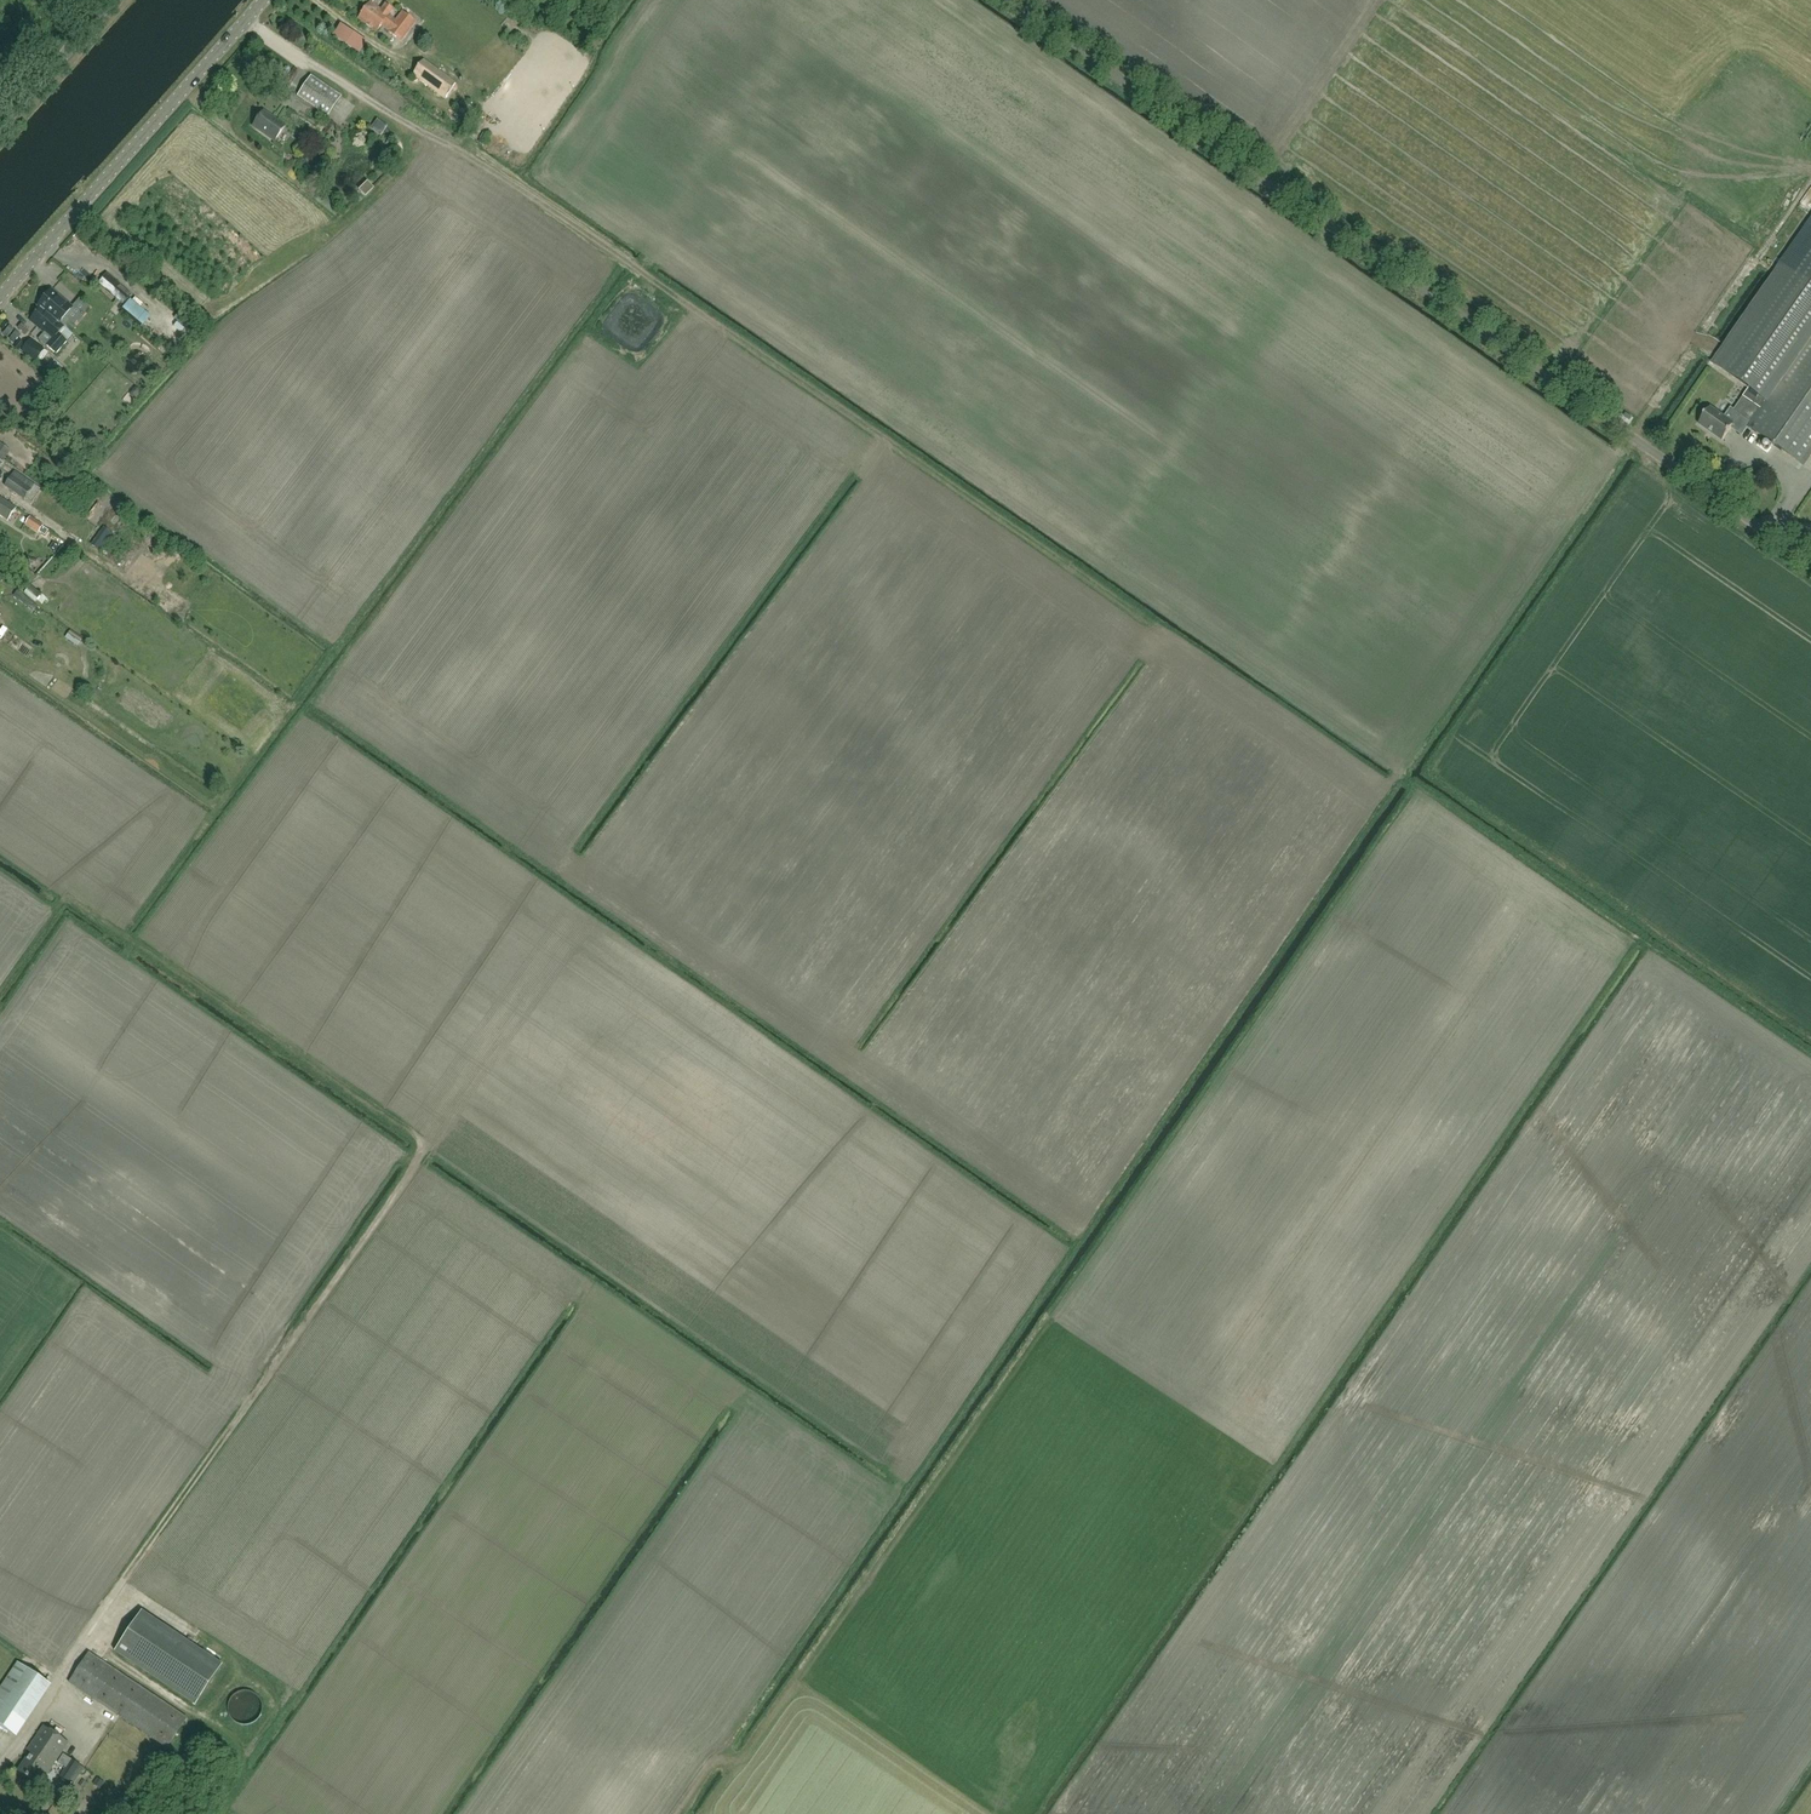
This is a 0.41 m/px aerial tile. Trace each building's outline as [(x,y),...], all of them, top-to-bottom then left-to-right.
[(370,3),(359,19),(377,32),(382,25),(385,27),(385,28),(391,33),(396,37),(398,35),(403,39),(415,22),(402,13),(396,22),(388,16),(392,10),(386,5),(381,11),(370,3)] [(367,43),(341,25),(333,38),(359,55),(367,43)] [(446,98),(456,84),(423,61),(413,75),(446,98)] [(342,97),(311,76),(297,97),(328,118),(342,97)] [(285,127),(264,112),(253,127),(275,142),(285,127)] [(1782,267),(1715,363),(1759,394),(1752,403),(1761,408),(1751,422),(1748,427),(1804,466),(1810,455),(1810,287),(1782,267)] [(109,276),(101,286),(123,305),(131,296),(109,276)] [(58,319),(48,331),(55,338),(47,346),(57,355),(68,343),(58,335),(63,329),(59,325),(74,308),(53,290),(40,304),(58,319)] [(58,319),(40,304),(38,307),(41,309),(30,321),(31,322),(32,320),(39,326),(38,327),(45,334),(48,331),(58,319)] [(148,319),(152,316),(141,305),(137,309),(148,319)] [(10,342),(22,346),(26,335),(14,332),(10,342)] [(44,350),(35,343),(26,354),(34,361),(44,350)] [(1723,441),(1741,415),(1751,422),(1761,408),(1752,403),(1744,396),(1735,410),(1731,407),(1724,417),(1710,408),(1699,424),(1723,441)] [(23,501),(30,491),(10,477),(3,487),(23,501)] [(8,521),(16,510),(0,499),(0,515),(8,521)] [(39,532),(42,528),(30,520),(27,524),(39,532)] [(100,551),(112,534),(105,528),(92,546),(100,551)] [(93,570),(96,566),(87,558),(83,562),(93,570)] [(30,585),(23,593),(35,602),(41,594),(30,585)] [(142,1611),(115,1652),(196,1706),(223,1665),(142,1611)] [(89,1653),(69,1683),(167,1748),(187,1718),(89,1653)] [(0,1668),(0,1725),(10,1732),(45,1681),(9,1656),(0,1668)] [(48,1774),(69,1743),(43,1726),(28,1749),(27,1749),(27,1750),(31,1752),(18,1771),(36,1783),(44,1772),(48,1774)] [(69,1781),(80,1766),(72,1760),(61,1776),(69,1781)]
